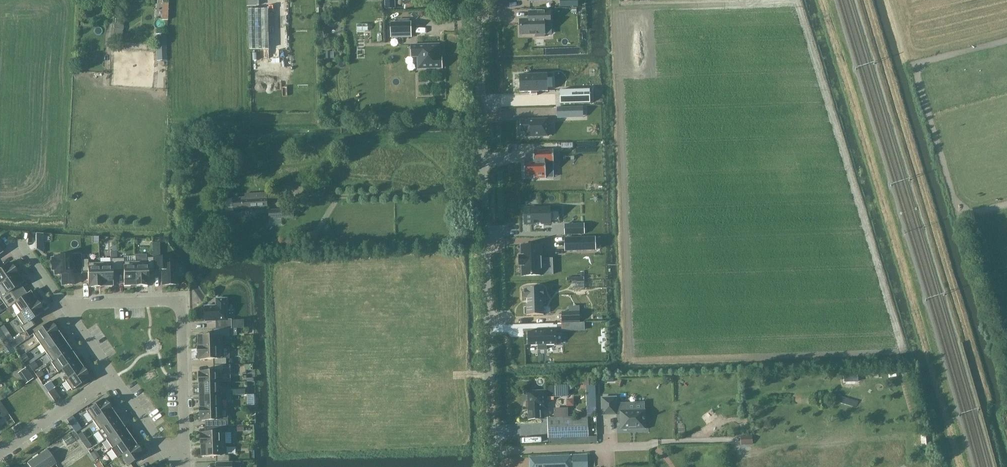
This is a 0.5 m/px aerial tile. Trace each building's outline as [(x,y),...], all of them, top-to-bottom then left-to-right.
[(394,9),(394,0),(384,0),(384,9),(394,9)] [(269,49),(268,9),(248,9),(249,50),(269,49)] [(528,20),(520,20),(520,35),(535,34),(535,37),(544,36),(544,34),(544,24),(550,24),(550,11),(533,11),(528,11),(528,20)] [(123,23),(114,22),(113,34),(122,35),(123,23)] [(391,22),(391,37),(411,37),(411,22),(391,22)] [(167,55),(166,35),(155,36),(156,56),(167,55)] [(439,56),(439,44),(411,45),(411,57),(417,57),(418,69),(442,68),(441,56),(439,56)] [(547,74),(519,75),(520,92),(530,92),(531,96),(537,95),(537,92),(548,91),(547,74)] [(590,90),(560,91),(560,104),(590,103),(590,90)] [(576,108),(557,108),(557,118),(576,118),(583,117),(583,107),(576,108)] [(520,120),(521,131),(526,131),(526,136),(548,135),(547,118),(528,119),(528,120),(520,120)] [(533,162),(523,162),(524,177),(534,176),(534,178),(545,178),(545,163),(553,163),(553,150),(533,151),(533,162)] [(266,193),(260,193),(244,194),(245,197),(225,199),(226,212),(234,211),(234,208),(267,206),(266,193)] [(549,208),(525,209),(525,223),(549,223),(549,208)] [(270,225),(282,224),(281,219),(293,219),(292,209),(269,210),(270,225)] [(584,224),(568,225),(569,234),(585,233),(584,224)] [(595,237),(565,239),(565,251),(595,250),(595,237)] [(521,256),(519,256),(520,266),(522,266),(522,276),(542,275),(552,274),(552,270),(542,270),(541,259),(541,245),(521,246),(521,256)] [(81,267),(81,260),(81,254),(72,254),(72,256),(54,257),(54,258),(51,258),(52,267),(54,267),(54,275),(61,275),(61,285),(74,285),(73,268),(81,267)] [(161,270),(162,285),(176,285),(176,264),(168,264),(168,257),(153,258),(154,270),(161,270)] [(135,262),(135,286),(147,285),(147,270),(152,270),(152,258),(146,258),(146,261),(135,262)] [(99,263),(100,287),(112,286),(111,272),(117,271),(117,259),(110,259),(110,262),(99,263)] [(124,286),(135,286),(135,262),(123,262),(123,259),(117,259),(117,271),(123,271),(124,286)] [(81,272),(87,272),(88,287),(100,287),(99,263),(88,263),(88,260),(81,260),(81,267),(81,272)] [(16,273),(9,263),(0,269),(0,284),(16,273)] [(16,273),(0,284),(7,293),(0,298),(4,303),(14,296),(11,291),(23,282),(16,273)] [(527,289),(525,289),(525,298),(528,298),(528,304),(526,304),(526,315),(543,315),(542,288),(527,289)] [(10,307),(16,316),(36,302),(30,292),(17,301),(14,296),(4,303),(7,308),(10,307)] [(217,329),(229,329),(229,328),(231,328),(231,320),(227,320),(226,299),(216,299),(216,306),(205,306),(205,321),(216,321),(217,329)] [(23,325),(20,327),(24,332),(34,325),(31,320),(43,312),(36,302),(16,316),(23,325)] [(579,312),(562,312),(562,322),(579,322),(579,312)] [(39,344),(57,332),(50,322),(33,334),(39,344)] [(230,335),(229,329),(217,329),(213,329),(213,335),(198,336),(198,348),(223,347),(222,336),(230,335)] [(557,330),(529,331),(529,345),(538,345),(539,349),(547,349),(547,344),(557,344),(557,330)] [(46,353),(63,341),(57,332),(39,344),(46,353)] [(51,363),(70,350),(63,341),(46,353),(52,362),(51,363)] [(198,348),(199,360),(214,359),(214,365),(226,365),(226,358),(223,358),(223,347),(198,348)] [(76,359),(70,350),(51,363),(57,372),(76,359)] [(76,359),(57,372),(62,369),(68,378),(65,380),(82,368),(76,359)] [(230,365),(226,365),(214,365),(214,371),(199,372),(199,384),(221,383),(220,372),(231,371),(230,365)] [(72,390),(89,378),(82,368),(65,380),(72,390)] [(48,382),(43,386),(48,392),(53,389),(48,382)] [(199,384),(200,396),(217,396),(217,394),(221,394),(221,383),(199,384)] [(542,420),(542,409),(546,409),(546,397),(555,397),(555,388),(555,386),(545,387),(546,391),(528,392),(529,420),(542,420)] [(567,388),(555,388),(555,397),(567,396),(567,388)] [(48,392),(54,402),(60,398),(53,389),(48,392)] [(217,397),(217,396),(200,396),(200,409),(221,408),(221,397),(217,397)] [(616,414),(616,398),(602,398),(603,415),(616,414)] [(93,421),(110,409),(103,399),(86,411),(93,421)] [(8,414),(0,402),(0,419),(8,414)] [(206,427),(216,426),(228,426),(228,419),(222,419),(221,408),(200,409),(201,421),(206,421),(206,427)] [(99,430),(116,418),(110,409),(93,421),(99,430)] [(587,417),(568,417),(567,409),(553,409),(554,418),(548,418),(548,438),(588,437),(587,417)] [(644,410),(618,411),(619,429),(644,428),(644,410)] [(108,437),(123,427),(116,418),(99,430),(102,428),(108,437)] [(77,423),(71,427),(75,433),(81,429),(77,423)] [(228,433),(228,426),(216,426),(206,427),(207,433),(201,433),(201,445),(225,444),(225,433),(228,433)] [(129,436),(123,427),(108,437),(107,438),(113,447),(115,446),(129,436)] [(82,432),(77,435),(81,442),(86,439),(82,432)] [(69,433),(61,438),(66,446),(74,441),(69,433)] [(741,436),(741,445),(752,444),(752,435),(741,436)] [(117,458),(121,455),(136,445),(129,436),(115,446),(113,447),(111,449),(117,458)] [(86,439),(81,442),(86,449),(91,446),(86,439)] [(220,462),(229,462),(229,455),(226,455),(225,444),(201,445),(202,457),(216,456),(217,462),(220,462)] [(121,455),(128,465),(142,455),(136,445),(121,455)] [(47,450),(27,463),(29,466),(50,466),(56,463),(47,450)] [(95,451),(90,454),(94,460),(99,457),(95,451)] [(587,457),(574,458),(574,466),(587,465),(587,457)]
